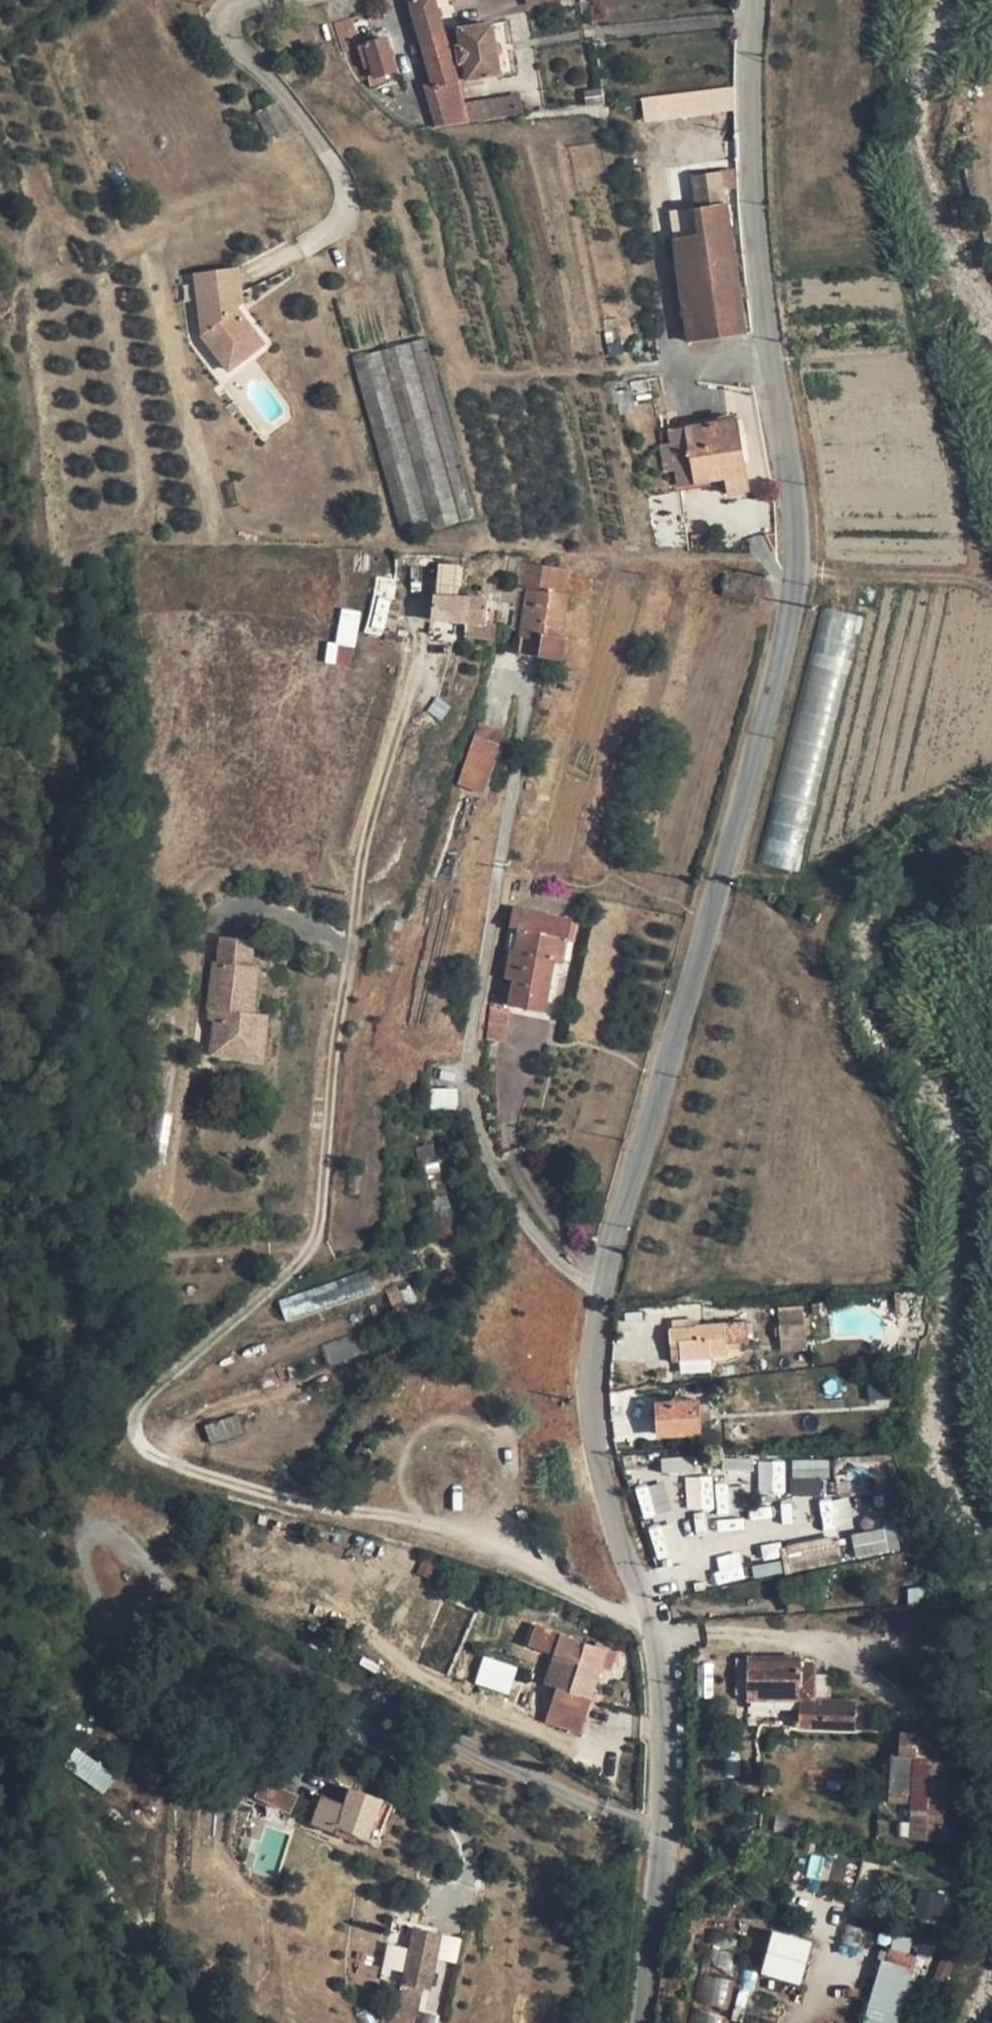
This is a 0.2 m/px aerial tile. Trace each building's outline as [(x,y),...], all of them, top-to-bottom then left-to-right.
[(502,117),(499,98),(464,104),(435,0),(410,0),(434,83),(425,86),(436,126),(469,122),(502,117)] [(342,52),(360,46),(352,18),(333,24),(342,52)] [(502,75),(494,24),(459,29),(461,46),(457,47),(460,64),(464,64),(467,81),(502,75)] [(397,71),(387,38),(360,46),(370,79),(372,86),(388,82),(386,74),(397,71)] [(370,79),(360,46),(342,52),(352,73),(358,82),(370,79)] [(736,112),(734,88),(640,96),(643,121),(736,112)] [(499,98),(502,117),(522,114),(519,95),(499,98)] [(270,143),(292,132),(277,102),(255,113),(270,143)] [(689,341),(745,333),(721,172),(691,176),(696,208),(671,212),(689,341)] [(322,250),(400,528),(429,520),(432,530),(476,518),(393,219),(377,223),(380,234),(322,250)] [(238,268),(196,273),(203,333),(202,334),(229,370),(245,358),(238,347),(256,333),(237,309),(243,304),(238,268)] [(238,347),(245,358),(264,344),(256,333),(238,347)] [(747,483),(738,419),(669,429),(671,445),(662,446),(666,472),(675,470),(678,486),(726,479),(727,486),(747,483)] [(747,483),(727,486),(729,494),(749,491),(747,483)] [(685,525),(681,493),(649,497),(653,529),(685,525)] [(688,545),(685,525),(653,529),(656,550),(688,545)] [(565,594),(568,569),(520,563),(517,588),(527,589),(521,631),(518,653),(564,660),(567,637),(563,637),(569,595),(565,594)] [(365,632),(381,635),(393,581),(377,577),(365,632)] [(517,588),(511,630),(521,631),(527,589),(517,588)] [(432,620),(466,623),(468,597),(434,595),(432,620)] [(466,623),(465,636),(494,639),(496,624),(486,623),(489,599),(468,597),(466,623)] [(813,607),(769,865),(803,871),(847,613),(813,607)] [(349,664),(359,612),(342,609),(337,635),(344,636),(339,662),(349,664)] [(474,736),(499,744),(504,730),(479,722),(474,736)] [(474,736),(457,784),(482,792),(499,744),(474,736)] [(564,963),(572,919),(513,908),(506,949),(512,950),(507,977),(514,979),(509,1005),(546,1011),(555,961),(564,963)] [(218,963),(214,962),(208,1010),(216,1011),(212,1042),(257,1048),(261,1014),(254,1013),(259,967),(251,966),(254,941),(221,937),(218,963)] [(489,1007),(497,1009),(500,998),(491,996),(489,1007)] [(509,1011),(497,1009),(489,1007),(486,1039),(504,1042),(509,1011)] [(261,1014),(257,1048),(264,1048),(268,1014),(261,1014)] [(257,1048),(212,1042),(211,1055),(263,1061),(264,1048),(257,1048)] [(430,1089),(431,1117),(458,1116),(457,1088),(430,1089)] [(431,1143),(417,1147),(423,1173),(438,1169),(431,1143)] [(285,1322),(375,1289),(367,1268),(277,1301),(285,1322)] [(805,1349),(802,1306),(777,1308),(780,1351),(805,1349)] [(697,1318),(672,1320),(673,1328),(698,1327),(697,1326),(697,1318)] [(697,1326),(698,1327),(673,1328),(670,1329),(671,1342),(679,1341),(681,1360),(710,1358),(726,1357),(725,1343),(749,1341),(747,1322),(697,1326)] [(328,1366),(364,1353),(357,1333),(321,1346),(328,1366)] [(672,1361),(681,1360),(679,1341),(671,1342),(672,1361)] [(710,1358),(681,1360),(682,1372),(711,1370),(710,1358)] [(657,1405),(659,1435),(697,1434),(695,1403),(657,1405)] [(207,1442),(243,1436),(239,1416),(204,1422),(207,1442)] [(838,1459),(838,1475),(884,1474),(883,1458),(838,1459)] [(662,1459),(662,1472),(692,1472),(691,1459),(662,1459)] [(826,1494),(826,1460),(791,1460),(791,1494),(826,1494)] [(783,1489),(783,1462),(759,1462),(758,1488),(783,1489)] [(838,1475),(839,1490),(884,1490),(884,1474),(838,1475)] [(686,1478),(686,1509),(711,1508),(710,1478),(686,1478)] [(663,1482),(636,1488),(642,1518),(669,1512),(663,1482)] [(905,1516),(917,1548),(928,1546),(915,1513),(905,1516)] [(882,1515),(844,1525),(848,1542),(886,1532),(882,1515)] [(788,1547),(793,1571),(842,1561),(837,1537),(788,1547)] [(617,1653),(536,1625),(529,1645),(568,1659),(558,1687),(550,1708),(584,1720),(603,1667),(606,1659),(614,1662),(617,1653)] [(544,1682),(558,1687),(568,1659),(554,1654),(544,1682)] [(486,1656),(477,1684),(496,1690),(505,1662),(486,1656)] [(747,1656),(747,1700),(799,1700),(799,1727),(856,1729),(856,1700),(815,1698),(815,1672),(801,1672),(801,1657),(747,1656)] [(815,1657),(801,1657),(801,1672),(815,1672),(815,1657)] [(611,1670),(614,1662),(606,1659),(603,1667),(611,1670)] [(580,1733),(584,1720),(550,1708),(546,1721),(580,1733)] [(893,1754),(891,1792),(905,1793),(912,1793),(909,1839),(942,1841),(948,1737),(900,1734),(899,1754),(893,1754)] [(106,1789),(115,1770),(72,1750),(63,1770),(106,1789)] [(296,1797),(275,1786),(269,1799),(290,1810),(296,1797)] [(328,1821),(379,1839),(394,1802),(351,1787),(345,1806),(333,1804),(328,1821)] [(891,1802),(904,1803),(905,1793),(891,1792),(891,1802)] [(430,1989),(442,1933),(416,1928),(404,1984),(422,1988),(430,1989)] [(769,1931),(762,1977),(803,1982),(809,1937),(769,1931)] [(861,2022),(895,2022),(916,1957),(885,1947),(861,2022)] [(422,1988),(404,1984),(398,2013),(416,2016),(422,1988)]
